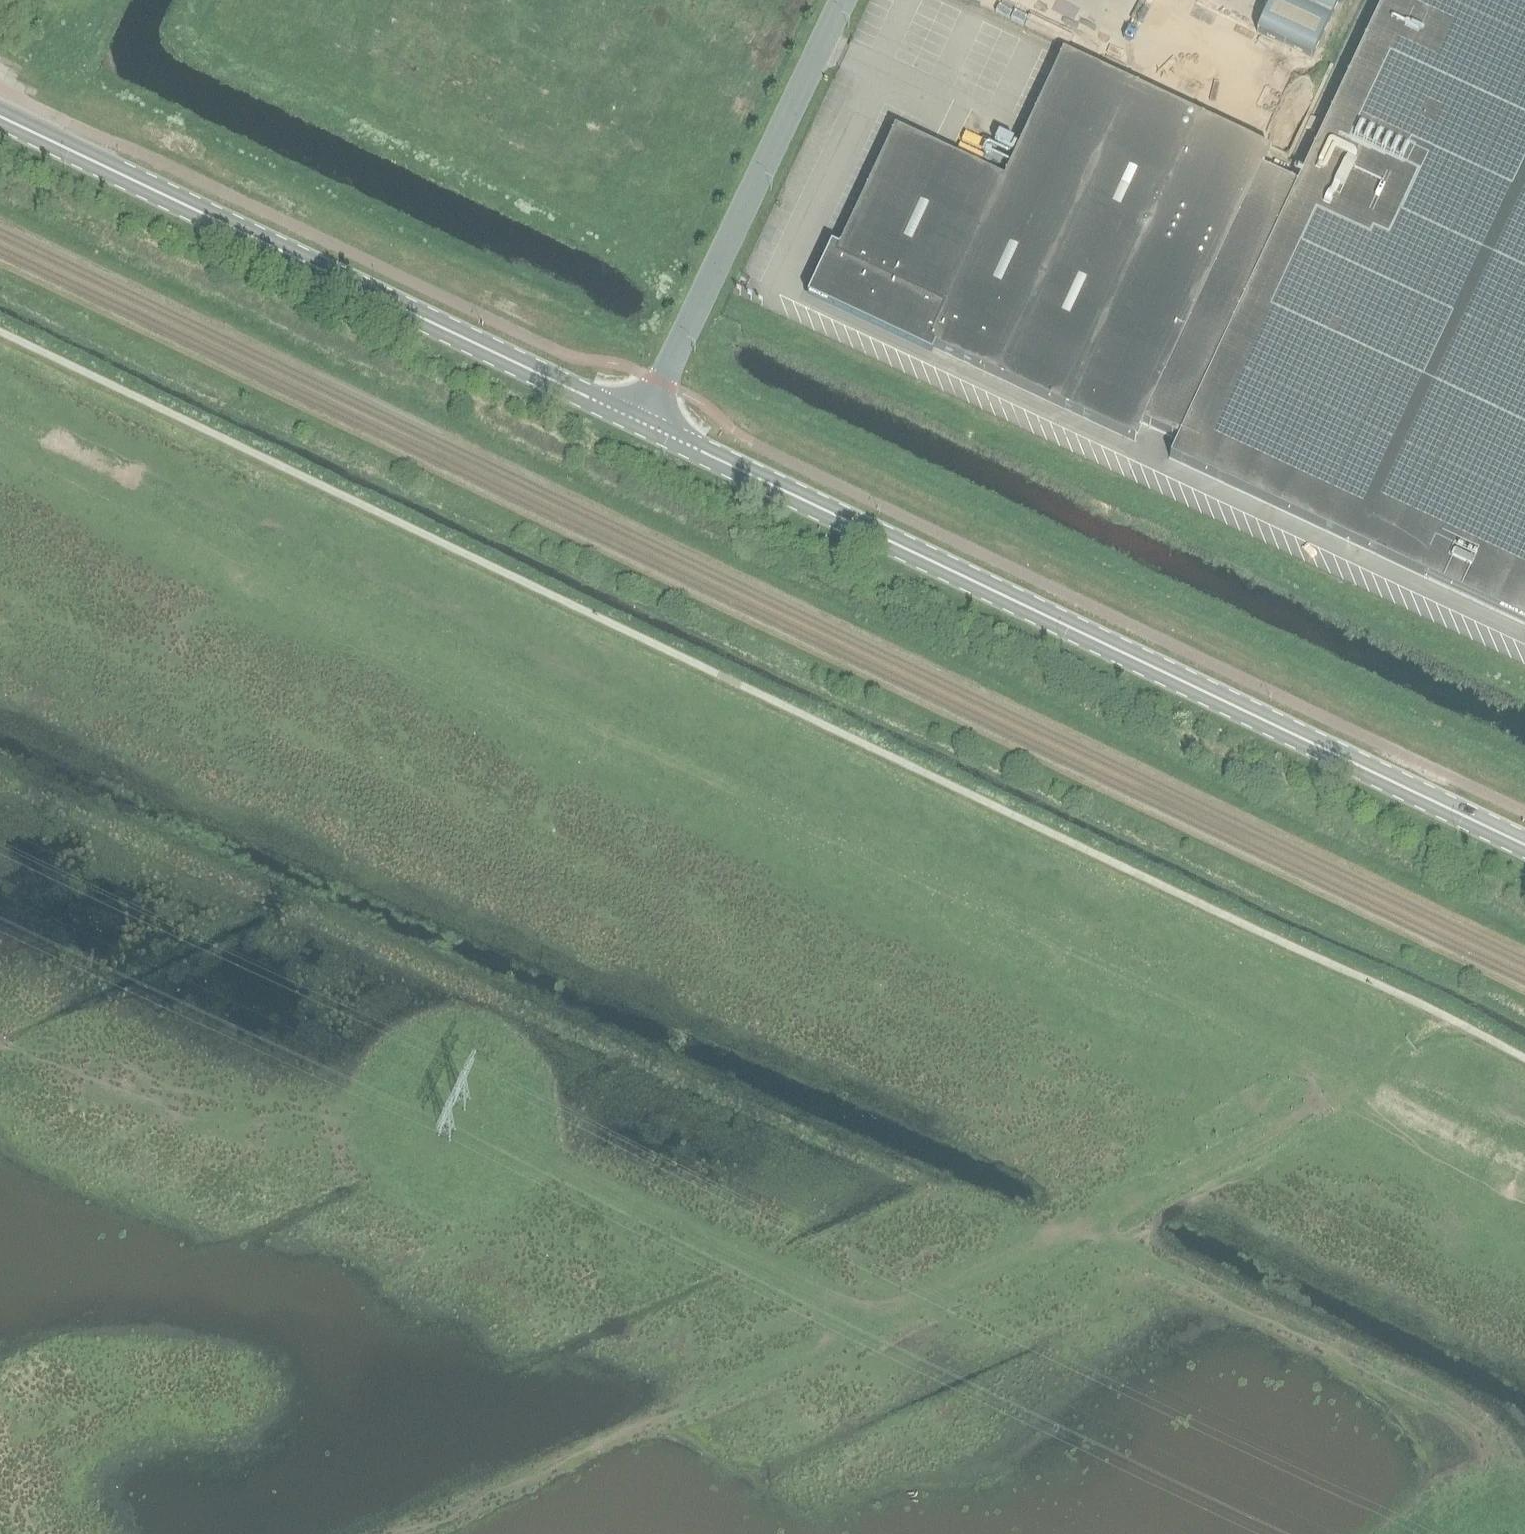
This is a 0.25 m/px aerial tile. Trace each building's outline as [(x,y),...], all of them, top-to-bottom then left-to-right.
[(806,298),(931,356),(934,348),(1134,441),(1142,423),(1179,440),(1170,458),(1524,623),(1524,0),(1384,0),(1297,186),(1261,169),(1269,151),(1062,54),(1003,181),(894,130),(838,249),(830,246),(806,298)] [(1339,0),(1272,0),(1256,32),(1312,58),(1339,0)]
